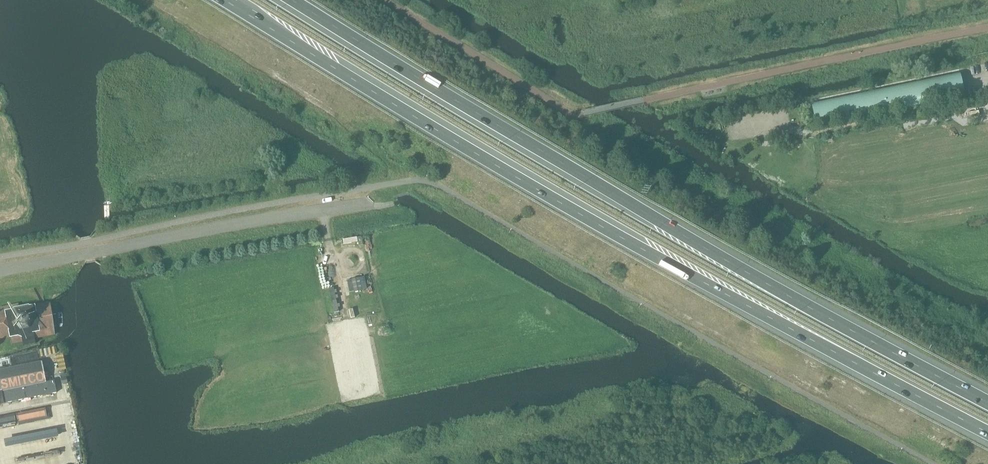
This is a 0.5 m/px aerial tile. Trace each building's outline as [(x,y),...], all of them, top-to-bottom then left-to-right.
[(813,104),(811,105),(813,105),(817,125),(815,126),(964,96),(960,74),(813,104)] [(348,278),(350,291),(367,289),(366,276),(348,278)] [(18,304),(0,307),(0,310),(0,311),(0,339),(10,337),(11,343),(22,342),(23,346),(35,343),(34,338),(55,334),(50,302),(19,309),(18,304)] [(46,382),(42,362),(41,362),(39,351),(0,358),(0,368),(0,404),(56,393),(54,381),(46,382)] [(46,408),(18,411),(19,420),(47,416),(46,408)] [(17,421),(15,412),(0,416),(0,425),(17,421)] [(58,430),(6,437),(6,444),(59,437),(58,430)]
